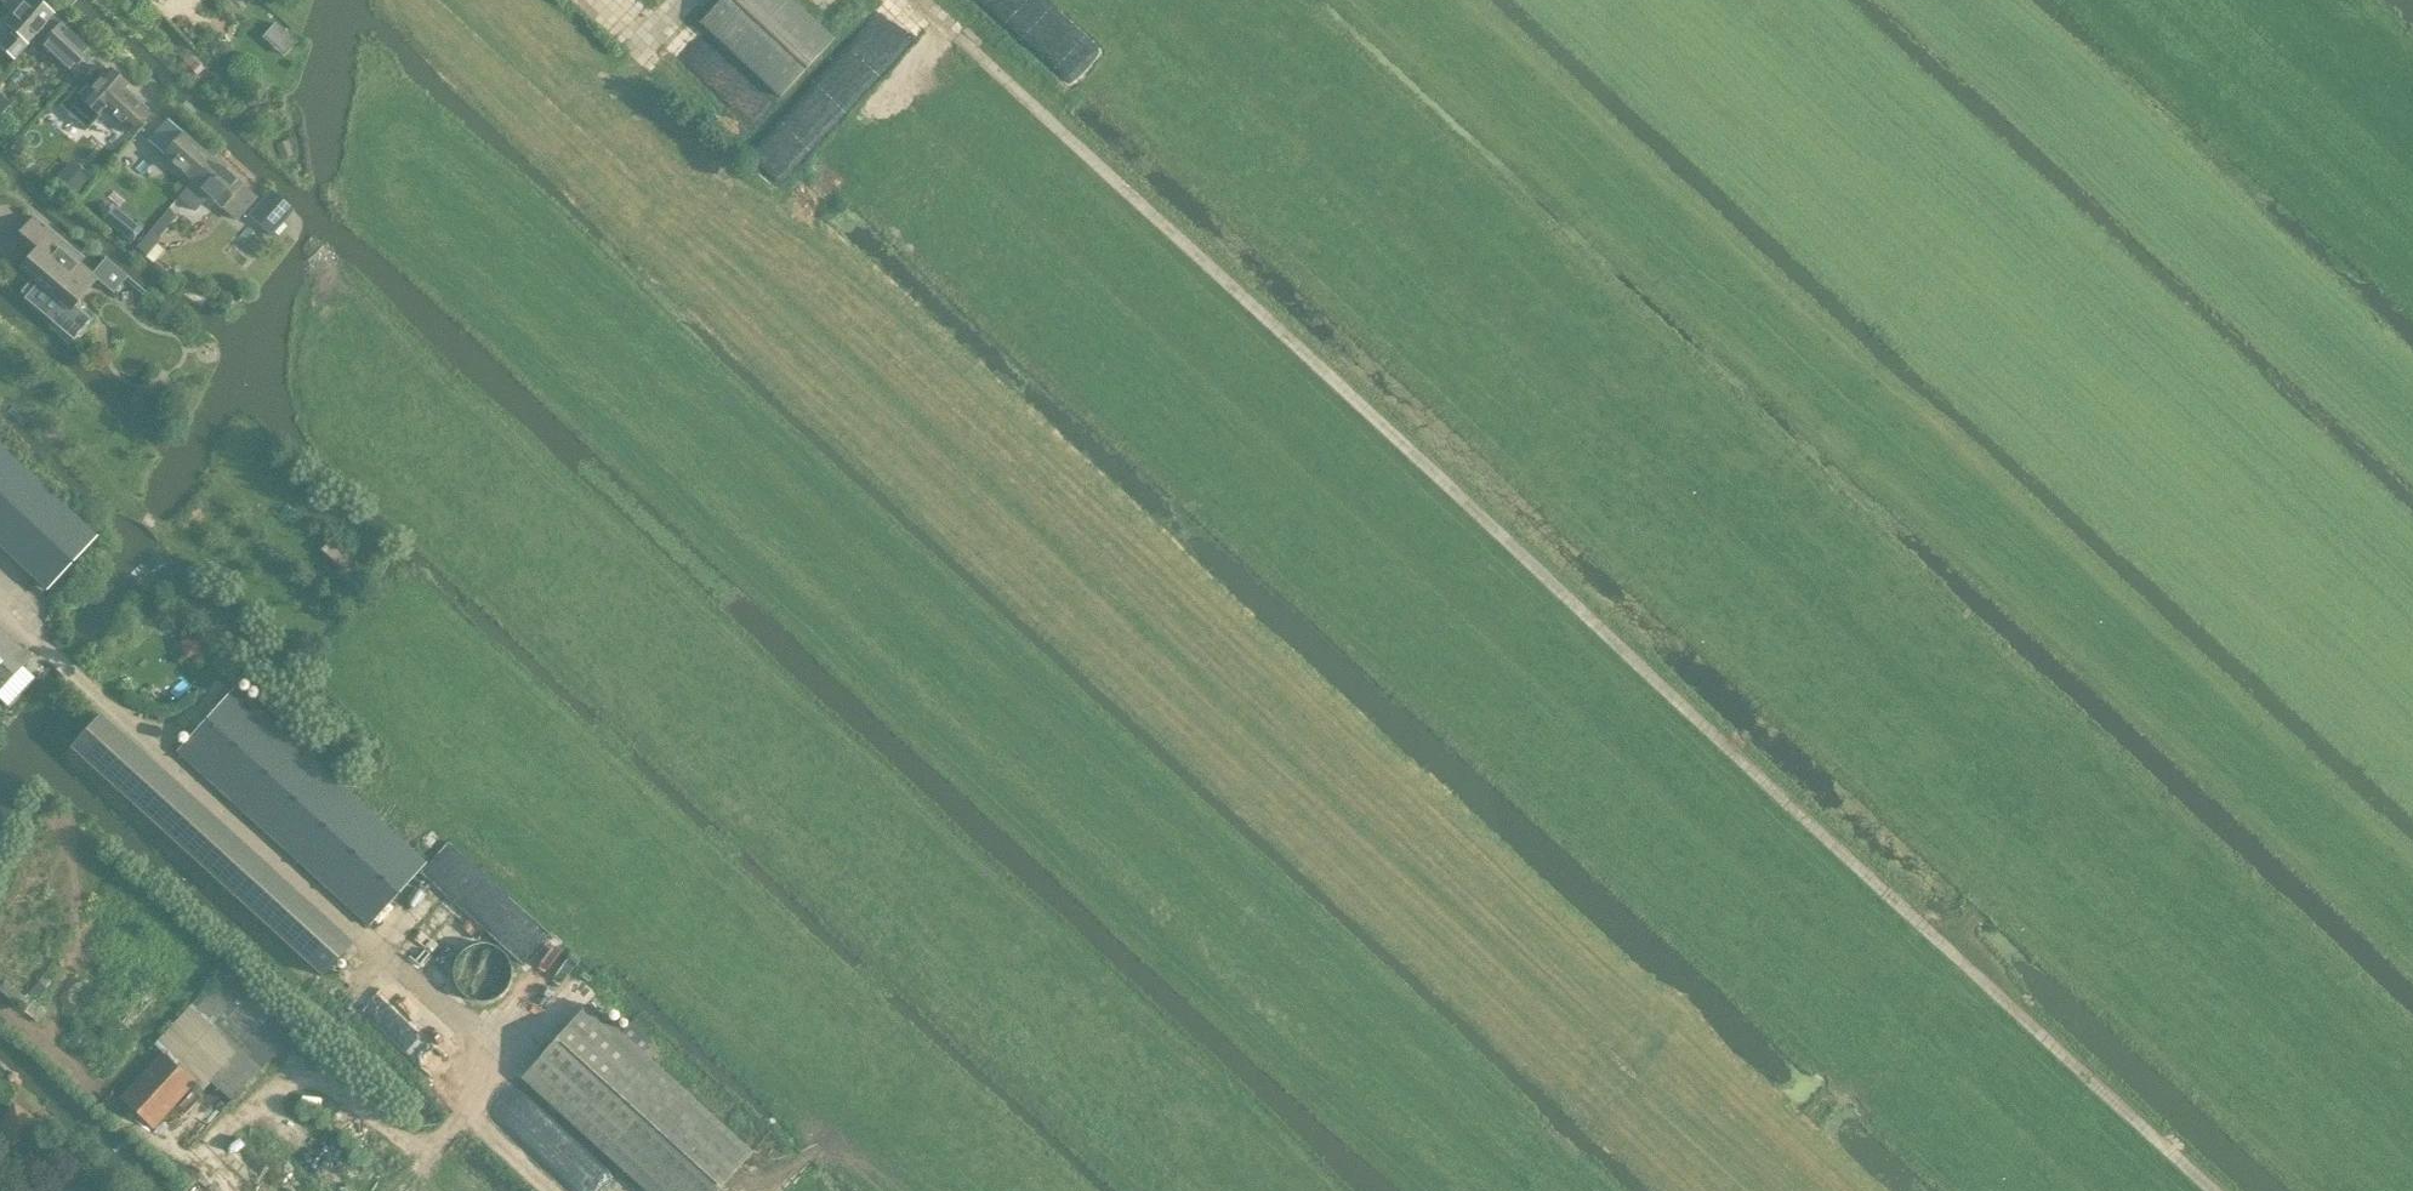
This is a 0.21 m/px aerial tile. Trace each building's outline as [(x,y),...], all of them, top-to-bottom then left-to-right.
[(52,16),(53,15),(36,0),(19,0),(16,3),(21,7),(6,25),(13,31),(0,46),(0,48),(14,59),(34,38),(52,16)] [(700,23),(780,97),(833,40),(790,0),(721,0),(700,23)] [(71,72),(90,51),(61,24),(52,16),(34,38),(71,72)] [(73,92),(60,106),(87,131),(100,117),(105,111),(128,133),(148,111),(129,94),(125,90),(128,86),(110,69),(103,78),(93,69),(73,92)] [(168,120),(149,141),(193,181),(213,160),(212,159),(168,120)] [(193,181),(179,196),(195,211),(209,196),(221,207),(236,220),(245,210),(255,198),(213,160),(193,181)] [(271,235),(283,223),(294,210),(272,190),(250,216),(271,235)] [(167,211),(136,247),(146,256),(145,256),(153,263),(164,251),(156,244),(161,239),(159,237),(176,218),(167,211)] [(36,217),(17,239),(34,254),(23,268),(34,277),(39,281),(26,296),(25,297),(51,321),(74,340),(91,320),(69,301),(91,275),(92,274),(79,263),(84,258),(36,217)] [(105,258),(92,274),(113,293),(128,277),(105,258)] [(46,590),(96,537),(0,447),(0,546),(46,590)] [(30,658),(0,630),(0,691),(30,658)] [(177,752),(368,926),(425,862),(234,689),(177,752)] [(101,713),(69,747),(107,783),(108,782),(139,748),(131,740),(101,713)] [(517,981),(518,975),(517,969),(516,964),(513,959),(509,954),(506,950),(499,946),(492,944),(486,944),(480,944),(474,946),(468,950),(464,953),(459,959),(457,963),(456,969),(455,975),(455,980),(457,986),(459,991),(463,997),(467,1000),(474,1004),(480,1006),(486,1007),(492,1006),(499,1004),(506,1000),(509,997),(513,991),(516,986),(517,981)] [(161,1053),(119,1098),(152,1129),(194,1083),(203,1074),(211,1081),(231,1101),(257,1074),(236,1053),(276,1013),(232,970),(207,996),(203,993),(153,1045),(161,1053)] [(0,987),(0,991),(38,1022),(47,1011),(27,995),(25,997),(5,980),(0,987)] [(524,1075),(652,1190),(717,1190),(748,1156),(639,1056),(652,1042),(631,1023),(617,1037),(585,1007),(524,1075)]
